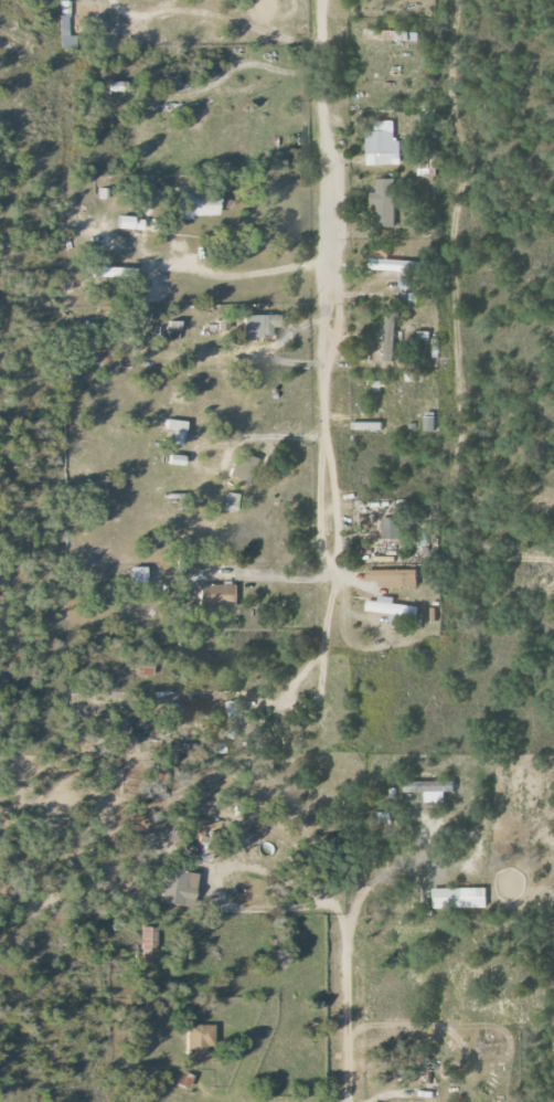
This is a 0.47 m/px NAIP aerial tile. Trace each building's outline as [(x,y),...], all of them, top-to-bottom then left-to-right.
[(68,2),(60,1),(60,30),(68,31),(68,2)] [(420,41),(421,32),(366,30),(366,39),(420,41)] [(432,50),(423,50),(423,62),(432,62),(432,50)] [(126,92),(126,83),(110,82),(109,91),(126,92)] [(399,165),(400,140),(394,140),(395,121),(375,121),(375,131),(368,130),(367,164),(399,165)] [(396,179),(378,179),(378,192),(373,192),(373,205),(378,205),(379,227),(397,227),(396,179)] [(219,217),(219,194),(180,195),(180,217),(219,217)] [(118,229),(142,230),(142,218),(118,217),(118,229)] [(373,270),(422,271),(423,261),(391,260),(391,251),(373,251),(373,270)] [(404,302),(420,303),(421,293),(405,292),(404,302)] [(398,312),(388,312),(386,361),(396,362),(398,312)] [(280,316),(244,316),(244,338),(273,338),(273,328),(280,328),(280,316)] [(168,331),(179,331),(180,322),(169,321),(168,331)] [(417,343),(431,344),(431,332),(418,331),(417,343)] [(437,416),(425,417),(425,432),(437,432),(437,416)] [(172,431),(171,445),(183,446),(185,422),(166,420),(165,431),(172,431)] [(384,423),(355,422),(355,430),(384,431),(384,423)] [(262,457),(243,451),(240,462),(234,460),(228,477),(253,485),(262,457)] [(168,465),(184,466),(184,457),(169,456),(168,465)] [(235,512),(238,495),(226,493),(224,510),(235,512)] [(400,518),(383,518),(383,539),(400,539),(400,518)] [(146,568),(131,568),(131,583),(146,583),(146,568)] [(420,570),(369,569),(369,581),(380,581),(380,587),(420,588),(420,570)] [(198,608),(241,606),(241,585),(198,586),(198,608)] [(418,621),(419,606),(396,604),(397,597),(380,596),(380,601),(370,600),(369,612),(393,614),(392,618),(418,621)] [(236,740),(237,702),(226,702),(225,740),(236,740)] [(183,709),(171,703),(166,712),(178,719),(183,709)] [(458,781),(408,780),(408,791),(428,792),(428,802),(447,802),(448,791),(458,791),(458,781)] [(393,823),(392,811),(378,812),(379,824),(393,823)] [(160,902),(194,906),(198,873),(164,869),(160,902)] [(434,889),(434,908),(489,907),(489,887),(434,889)] [(155,927),(141,927),(142,967),(156,967),(155,927)] [(214,1046),(214,1025),(186,1025),(187,1062),(207,1061),(207,1047),(214,1046)] [(176,1085),(189,1089),(192,1075),(180,1072),(176,1085)]
